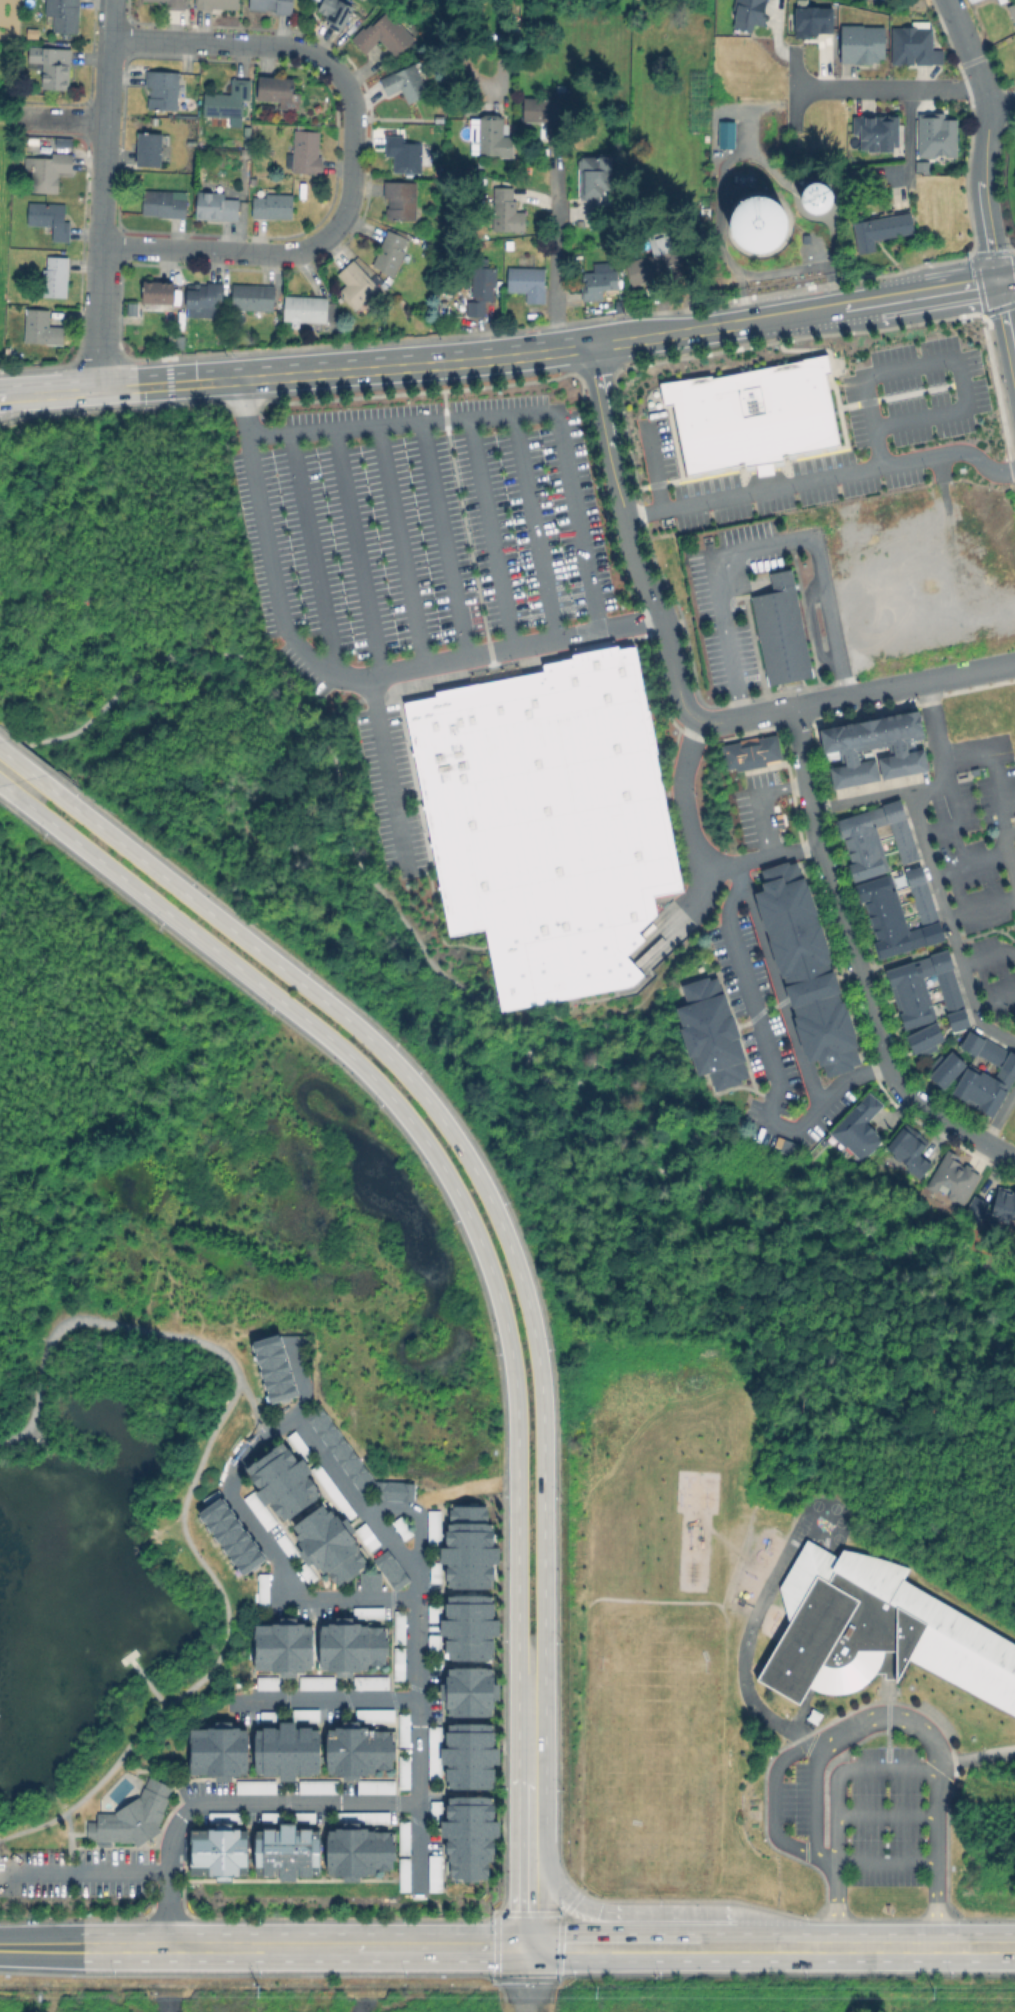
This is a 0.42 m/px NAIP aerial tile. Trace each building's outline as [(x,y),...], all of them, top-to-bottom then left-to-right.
[(47,16),(47,0),(80,0),(80,33),(55,33),(55,16),(47,16)] [(144,3),(144,0),(186,0),(186,8),(169,8),(169,3),(144,3)] [(199,9),(199,0),(239,0),(239,9),(199,9)] [(249,6),(250,0),(296,0),(294,16),(276,14),(277,9),(249,6)] [(317,8),(321,0),(354,0),(356,1),(339,32),(323,23),(327,14),(317,8)] [(730,11),(733,12),(729,27),(750,32),(752,23),(762,26),(763,21),(762,21),(763,16),(759,15),(763,0),(732,0),(730,11)] [(805,6),(805,0),(792,0),(792,37),(808,37),(808,33),(830,33),(831,6),(805,6)] [(1005,6),(1014,30),(1014,2),(1005,6)] [(415,38),(395,57),(381,42),(364,57),(348,40),(385,5),(415,38)] [(888,26),(887,65),(841,64),(841,25),(888,26)] [(947,49),(947,64),(895,65),(895,27),(934,27),(934,49),(947,49)] [(73,72),(73,90),(40,90),(40,71),(26,71),(26,45),(73,45),(73,72)] [(413,62),(429,93),(409,103),(402,88),(385,97),(377,80),(413,62)] [(178,74),(178,109),(150,109),(150,74),(178,74)] [(301,100),(301,110),(281,109),(281,103),(261,103),(261,79),(295,79),(295,100),(301,100)] [(251,80),(251,98),(244,98),(244,117),(205,117),(205,95),(232,95),(232,80),(251,80)] [(568,89),(568,108),(560,107),(560,124),(520,123),(520,97),(544,97),(544,89),(568,89)] [(900,135),(900,154),(861,153),(861,134),(852,134),(852,116),(900,116),(900,135)] [(468,117),(501,118),(501,135),(512,135),(512,157),(498,157),(498,154),(469,154),(469,139),(468,139),(468,117)] [(922,119),(958,119),(958,156),(922,156),(922,119)] [(321,133),(321,173),(295,173),(295,133),(321,133)] [(422,142),(422,174),(394,174),(394,158),(382,159),(381,134),(407,134),(407,143),(422,142)] [(163,135),(163,166),(139,166),(139,135),(163,135)] [(24,158),(52,158),(52,151),(75,151),(75,173),(59,173),(59,194),(31,194),(31,173),(24,173),(24,158)] [(610,156),(610,184),(603,184),(603,199),(579,199),(579,156),(610,156)] [(919,162),(932,162),(933,175),(919,176),(919,162)] [(417,180),(417,221),(381,221),(381,180),(417,180)] [(835,192),(807,180),(796,203),(824,216),(835,192)] [(527,211),(526,234),(491,233),(492,186),(516,186),(515,211),(527,211)] [(754,259),(793,229),(760,188),(722,218),(754,259)] [(240,197),(240,222),(194,221),(194,191),(226,191),(226,197),(240,197)] [(188,198),(187,217),(144,217),(144,193),(178,194),(178,198),(188,198)] [(296,194),(296,219),(252,219),(253,196),(265,196),(265,194),(296,194)] [(66,205),(66,241),(54,241),(54,228),(30,228),(30,204),(66,205)] [(876,253),(859,257),(853,222),(910,211),(913,233),(874,240),(876,253)] [(414,238),(399,280),(371,270),(386,228),(414,238)] [(685,271),(632,288),(625,264),(653,255),(648,239),(672,231),(685,271)] [(341,292),(348,286),(334,272),(352,257),(378,288),(355,308),(341,292)] [(68,258),(68,296),(46,296),(46,258),(68,258)] [(548,291),(548,304),(525,303),(525,291),(506,291),(506,265),(548,266),(548,291)] [(499,266),(499,300),(486,300),(486,318),(463,318),(463,295),(470,295),(471,266),(499,266)] [(618,271),(618,289),(600,289),(600,302),(580,302),(580,271),(618,271)] [(226,280),(225,310),(186,310),(186,305),(178,305),(178,288),(186,288),(186,283),(203,284),(203,280),(226,280)] [(172,284),(172,303),(148,303),(148,283),(172,284)] [(275,286),(275,311),(234,310),(234,286),(275,286)] [(334,308),(334,324),(281,321),(283,295),(326,298),(325,307),(334,308)] [(138,307),(138,315),(130,315),(130,307),(138,307)] [(64,325),(64,343),(26,343),(27,312),(49,312),(49,325),(64,325)] [(177,334),(177,337),(184,337),(184,349),(177,349),(177,343),(169,343),(170,334),(177,334)] [(666,405),(661,382),(713,374),(714,378),(831,352),(834,373),(827,374),(842,445),(784,456),(785,461),(774,462),(775,474),(760,477),(757,465),(746,467),(745,463),(688,475),(674,404),(666,405)] [(815,677),(770,686),(751,595),(774,591),(770,573),(793,568),(815,677)] [(657,916),(639,934),(644,940),(626,957),(644,975),(633,987),(502,1013),(485,931),(450,938),(403,706),(436,699),(435,695),(544,673),(543,668),(573,662),(572,657),(620,647),(621,651),(634,649),(683,892),(653,898),(657,916)] [(821,727),(920,707),(925,733),(908,737),(910,750),(925,747),(930,774),(885,783),(880,758),(893,755),(890,743),(858,750),(860,764),(874,761),(878,784),(835,793),(830,769),(844,766),(841,751),(826,754),(821,727)] [(784,758),(780,759),(781,762),(768,765),(737,772),(737,769),(728,771),(723,746),(740,742),(739,741),(759,736),(760,738),(778,734),(784,758)] [(901,799),(918,858),(904,862),(894,825),(878,830),(888,867),(852,878),(835,818),(901,799)] [(796,857),(855,1037),(853,1037),(855,1045),(853,1047),(858,1062),(850,1065),(851,1068),(825,1076),(821,1065),(818,1066),(816,1058),(806,1061),(751,891),(759,888),(757,882),(764,879),(760,869),(796,857)] [(923,865),(947,940),(879,961),(855,885),(890,874),(907,928),(920,924),(903,871),(923,865)] [(947,949),(970,1023),(952,1029),(935,973),(922,977),(942,1043),(909,1053),(882,969),(947,949)] [(723,992),(730,1015),(731,1015),(738,1037),(737,1037),(745,1061),(742,1061),(747,1077),(739,1080),(740,1083),(711,1092),(705,1073),(695,1076),(688,1055),(686,1056),(677,1027),(680,1026),(674,1007),(686,1003),(680,985),(706,976),(707,979),(715,976),(721,993),(723,992)] [(976,1028),(1014,1053),(1014,1088),(993,1123),(950,1095),(969,1065),(992,1079),(997,1072),(963,1050),(976,1028)] [(965,1061),(940,1091),(924,1078),(949,1048),(965,1061)] [(883,1139),(860,1164),(825,1133),(865,1088),(882,1103),(865,1123),(883,1139)] [(932,1162),(922,1175),(885,1148),(905,1121),(928,1139),(918,1151),(932,1162)] [(779,1138),(799,1147),(794,1159),(773,1150),(779,1138)] [(982,1167),(959,1207),(925,1187),(948,1147),(982,1167)] [(995,1182),(1014,1187),(1014,1223),(987,1216),(995,1182)] [(300,1396),(269,1404),(252,1345),(284,1336),(300,1396)] [(307,1417),(321,1406),(378,1482),(417,1484),(416,1501),(378,1500),(378,1489),(365,1498),(307,1417)] [(290,1438),(297,1432),(315,1454),(307,1460),(290,1438)] [(269,1504),(246,1470),(285,1441),(298,1460),(302,1457),(313,1471),(310,1474),(325,1497),(287,1522),(273,1501),(269,1504)] [(245,1499),(254,1493),(278,1525),(269,1531),(245,1499)] [(270,1559),(244,1579),(196,1514),(222,1495),(270,1559)] [(324,1503),(329,1510),(334,1508),(361,1545),(358,1550),(368,1563),(338,1586),(327,1572),(325,1573),(292,1527),(324,1503)] [(488,1506),(488,1526),(495,1526),(495,1550),(502,1550),(502,1564),(494,1564),(494,1588),(452,1588),(452,1506),(488,1506)] [(441,1513),(441,1550),(430,1550),(431,1513),(441,1513)] [(394,1523),(402,1517),(414,1534),(406,1540),(394,1523)] [(357,1530),(366,1524),(380,1544),(371,1550),(357,1530)] [(901,1582),(1014,1647),(1014,1719),(911,1665),(900,1686),(898,1655),(881,1655),(881,1665),(878,1672),(873,1681),(865,1688),(856,1693),(848,1697),(841,1699),(831,1699),(818,1697),(810,1693),(801,1708),(756,1683),(789,1626),(778,1589),(804,1542),(837,1559),(841,1553),(907,1570),(901,1582)] [(409,1577),(394,1588),(372,1558),(388,1547),(409,1577)] [(431,1582),(431,1558),(441,1558),(441,1582),(431,1582)] [(298,1569),(306,1563),(317,1578),(309,1584),(298,1569)] [(380,1575),(380,1590),(357,1590),(357,1575),(380,1575)] [(270,1576),(270,1606),(260,1606),(260,1576),(270,1576)] [(448,1660),(449,1596),(496,1596),(496,1660),(448,1660)] [(429,1657),(429,1605),(440,1605),(440,1657),(429,1657)] [(386,1608),(385,1618),(353,1618),(353,1608),(386,1608)] [(299,1614),(299,1621),(299,1624),(314,1624),(313,1671),(258,1671),(258,1624),(276,1624),(276,1622),(276,1614),(299,1614)] [(351,1618),(351,1625),(387,1625),(387,1665),(365,1665),(365,1671),(323,1670),(324,1624),(338,1624),(338,1618),(351,1618)] [(493,1670),(493,1715),(451,1714),(451,1670),(493,1670)] [(389,1678),(389,1690),(352,1689),(352,1677),(389,1678)] [(284,1679),(284,1690),(259,1690),(259,1678),(284,1679)] [(339,1678),(339,1690),(302,1690),(302,1678),(339,1678)] [(395,1710),(395,1722),(359,1722),(359,1710),(395,1710)] [(320,1712),(320,1722),(295,1722),(295,1712),(320,1712)] [(283,1713),(283,1722),(263,1721),(263,1713),(283,1713)] [(294,1729),(319,1729),(318,1774),(298,1774),(298,1779),(283,1779),(283,1775),(260,1775),(260,1729),(282,1729),(283,1725),(294,1724),(294,1729)] [(494,1726),(494,1754),(498,1754),(498,1767),(494,1767),(494,1787),(452,1787),(452,1763),(443,1763),(443,1779),(431,1779),(431,1729),(443,1729),(442,1750),(450,1750),(451,1726),(494,1726)] [(247,1731),(247,1775),(194,1774),(194,1731),(247,1731)] [(393,1731),(393,1770),(368,1770),(368,1774),(332,1774),(333,1731),(393,1731)] [(410,1758),(410,1788),(401,1787),(401,1758),(410,1758)] [(176,1786),(160,1826),(163,1832),(135,1847),(130,1841),(87,1841),(87,1820),(98,1820),(98,1810),(115,1811),(142,1794),(149,1776),(176,1786)] [(276,1782),(276,1794),(239,1793),(239,1782),(276,1782)] [(339,1782),(339,1794),(302,1794),(302,1782),(339,1782)] [(395,1782),(395,1793),(360,1793),(360,1782),(395,1782)] [(491,1799),(491,1821),(497,1821),(497,1841),(492,1841),(492,1849),(494,1849),(494,1860),(485,1860),(485,1870),(488,1870),(488,1879),(454,1879),(454,1842),(446,1842),(445,1822),(454,1822),(453,1812),(450,1811),(450,1799),(491,1799)] [(442,1804),(442,1822),(433,1822),(433,1804),(442,1804)] [(389,1813),(389,1823),(338,1823),(338,1813),(389,1813)] [(283,1814),(283,1823),(264,1823),(264,1814),(283,1814)] [(315,1814),(315,1823),(297,1823),(297,1814),(315,1814)] [(411,1824),(411,1853),(401,1853),(402,1824),(411,1824)] [(296,1826),(296,1831),(318,1831),(317,1876),(292,1876),(292,1877),(260,1877),(261,1831),(288,1831),(288,1826),(296,1826)] [(217,1833),(217,1831),(247,1831),(246,1876),(195,1876),(195,1833),(217,1833)] [(393,1840),(393,1871),(371,1871),(371,1875),(332,1875),(332,1831),(393,1831),(393,1840)] [(442,1857),(442,1891),(431,1891),(431,1857),(442,1857)] [(411,1860),(411,1890),(401,1890),(401,1860),(411,1860)]
